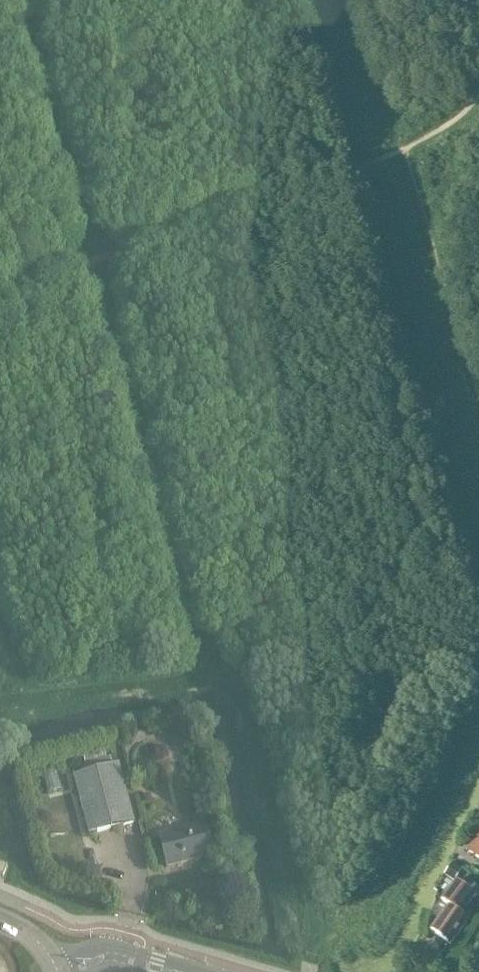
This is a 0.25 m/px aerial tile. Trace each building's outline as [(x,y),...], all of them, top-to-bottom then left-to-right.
[(190,752),(196,738),(177,730),(171,744),(190,752)] [(73,768),(75,776),(74,776),(90,834),(136,822),(121,764),(114,766),(111,757),(73,768)] [(213,829),(222,827),(218,810),(209,813),(213,829)] [(215,855),(206,824),(160,836),(168,867),(188,862),(188,860),(213,854),(214,855),(215,855)] [(469,852),(478,859),(478,838),(469,852)] [(445,876),(455,883),(463,870),(454,863),(445,876)] [(0,864),(0,877),(4,879),(9,867),(0,864)] [(451,945),(469,919),(468,918),(471,915),(470,911),(467,909),(477,895),(457,881),(443,902),(449,907),(432,932),(451,945)]
